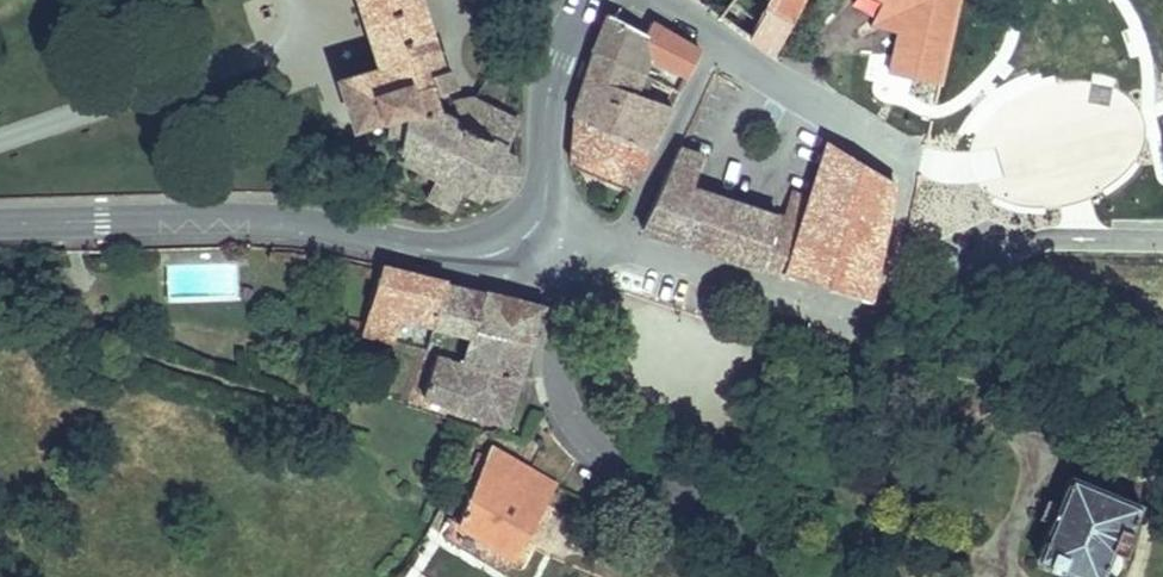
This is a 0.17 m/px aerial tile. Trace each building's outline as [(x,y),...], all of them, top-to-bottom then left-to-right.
[(341,81),(355,125),(389,114),(389,112),(407,106),(409,114),(442,116),(441,112),(431,82),(438,80),(440,85),(450,81),(447,71),(442,72),(418,0),(361,0),(383,68),(341,81)] [(721,16),(750,38),(771,0),(701,0),(721,16)] [(750,38),(773,55),(803,0),(771,0),(750,38)] [(890,14),(892,19),(901,21),(890,72),(940,84),(958,0),(881,0),(894,7),(890,14)] [(609,14),(593,51),(634,69),(639,56),(648,58),(661,62),(689,75),(702,50),(652,23),(646,34),(609,14)] [(650,149),(672,106),(636,92),(642,73),(634,69),(593,51),(573,114),(577,116),(650,149)] [(648,58),(639,56),(634,69),(642,73),(644,73),(648,58)] [(452,99),(459,118),(458,120),(481,132),(496,110),(475,100),(474,99),(452,99)] [(520,122),(496,110),(481,132),(458,120),(459,118),(445,111),(441,112),(442,116),(409,114),(407,121),(404,141),(401,150),(405,151),(403,158),(421,167),(417,176),(434,183),(427,196),(454,209),(464,188),(482,198),(485,192),(492,196),(510,190),(519,174),(512,156),(505,152),(520,122)] [(630,189),(650,149),(577,116),(572,163),(630,189)] [(404,141),(407,121),(391,117),(386,137),(404,141)] [(830,142),(811,200),(807,214),(788,277),(869,300),(871,300),(895,182),(830,142)] [(692,188),(703,156),(680,148),(643,228),(788,277),(807,214),(798,211),(800,204),(790,201),(784,218),(692,188)] [(798,211),(807,214),(811,200),(793,191),(790,201),(800,204),(798,211)] [(238,245),(239,258),(252,257),(252,245),(238,245)] [(395,342),(403,312),(436,321),(446,281),(382,265),(365,322),(362,334),(395,342)] [(476,327),(486,291),(446,281),(436,321),(475,331),(476,327)] [(486,291),(476,327),(533,341),(545,306),(486,291)] [(347,317),(344,328),(362,334),(365,322),(347,317)] [(520,379),(533,341),(476,327),(475,331),(466,362),(520,379)] [(438,353),(424,394),(505,422),(520,379),(466,362),(438,353)] [(517,557),(558,484),(492,446),(487,456),(481,453),(473,473),(479,476),(469,501),(459,522),(517,557)] [(1036,558),(1043,561),(1041,566),(1062,574),(1064,570),(1081,576),(1101,576),(1114,547),(1124,551),(1133,529),(1131,528),(1142,503),(1072,473),(1060,502),(1049,497),(1041,517),(1052,522),(1036,558)] [(454,519),(459,522),(469,501),(463,498),(454,519)] [(755,568),(749,576),(764,576),(755,568)]
